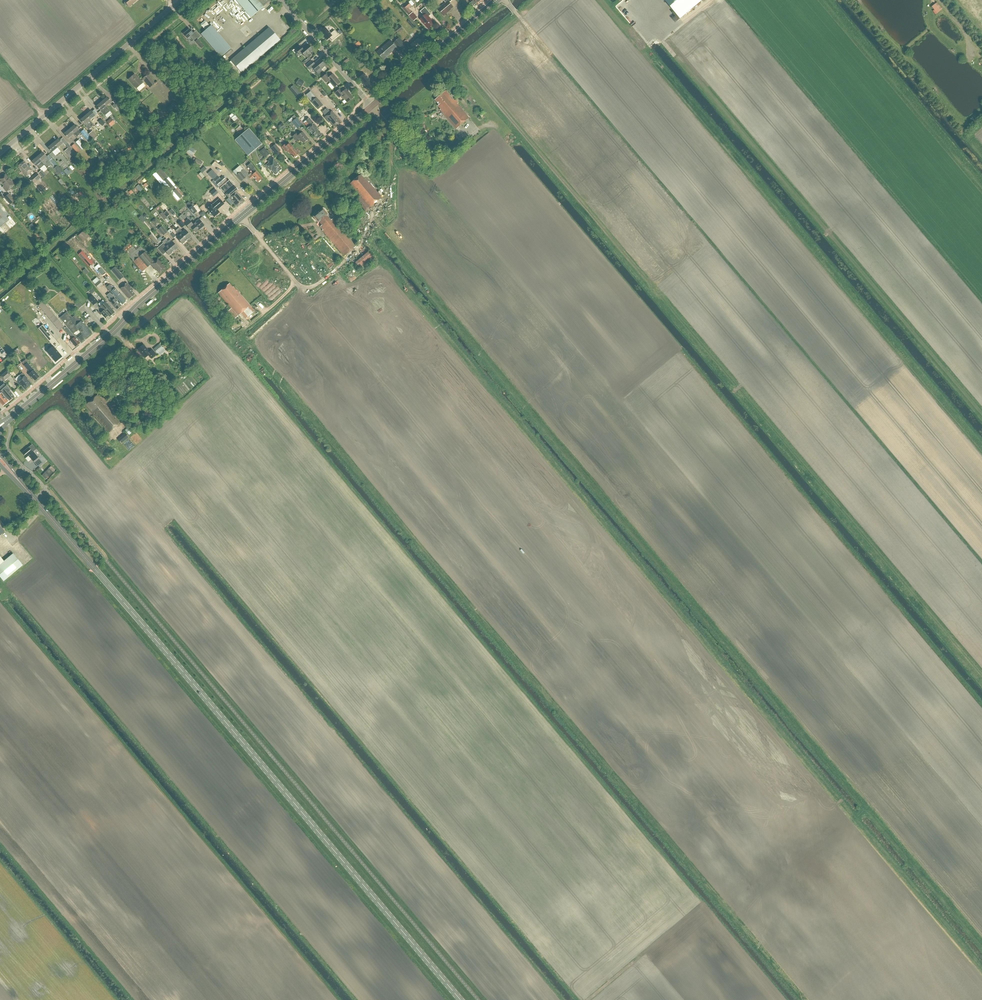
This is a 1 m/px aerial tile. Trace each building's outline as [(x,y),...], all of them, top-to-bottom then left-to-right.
[(251,18),(263,7),(257,0),(236,0),(251,18)] [(443,16),(447,13),(447,12),(453,7),(449,3),(452,0),(451,0),(443,0),(445,3),(438,10),(443,16)] [(680,19),(703,0),(664,0),(680,19)] [(408,9),(411,6),(407,2),(400,9),(407,16),(411,12),(408,9)] [(937,3),(931,7),(934,11),(933,12),(935,15),(942,10),(937,3)] [(424,7),(419,12),(423,16),(419,20),(428,30),(434,24),(428,17),(431,15),(424,7)] [(211,26),(201,34),(220,57),(230,49),(211,26)] [(231,61),(241,72),(279,40),(269,28),(231,61)] [(325,28),(320,33),(326,41),(329,38),(332,41),(338,35),(334,30),(330,34),(325,28)] [(184,34),(187,38),(190,36),(192,38),(195,36),(190,29),(184,34)] [(200,48),(203,46),(198,38),(194,40),(200,48)] [(421,42),(418,38),(409,45),(414,50),(417,48),(421,53),(426,49),(421,42)] [(408,51),(398,39),(393,44),(390,42),(377,53),(383,61),(389,56),(388,55),(398,47),(401,51),(400,51),(404,55),(408,51)] [(331,46),(339,55),(345,50),(337,41),(331,46)] [(299,46),(294,50),(298,54),(300,52),(304,57),(312,51),(307,45),(301,49),(299,46)] [(347,58),(350,61),(346,64),(353,72),(358,67),(353,61),(357,58),(353,53),(347,58)] [(325,66),(319,59),(313,64),(311,61),(305,66),(308,69),(310,67),(317,75),(321,71),(320,70),(325,66)] [(141,81),(139,79),(134,74),(128,80),(136,89),(145,82),(150,88),(155,84),(147,75),(142,79),(143,80),(141,81)] [(325,83),(327,81),(333,88),(339,83),(332,74),(328,78),(326,74),(321,78),(325,83)] [(364,74),(358,78),(366,87),(371,83),(364,74)] [(293,85),(290,88),(298,98),(301,95),(293,85)] [(340,97),(346,103),(352,98),(345,90),(341,93),(339,90),(334,94),(338,99),(340,97)] [(440,110),(456,129),(469,118),(446,91),(435,100),(439,105),(438,106),(441,109),(440,110)] [(310,92),(305,96),(317,111),(322,106),(310,92)] [(102,102),(106,106),(111,102),(107,97),(102,102)] [(101,110),(105,115),(110,111),(106,106),(102,102),(97,107),(100,111),(101,110)] [(174,103),(167,109),(172,115),(180,109),(174,103)] [(328,124),(329,123),(333,127),(339,122),(336,119),(336,118),(331,112),(329,113),(326,109),(321,113),(325,117),(323,118),(328,124)] [(86,116),(90,120),(95,116),(91,111),(86,116)] [(87,128),(89,130),(94,125),(90,120),(86,116),(80,120),(84,125),(87,128)] [(115,123),(111,118),(107,122),(110,127),(115,123)] [(312,133),(317,139),(322,135),(317,129),(318,128),(313,123),(309,118),(303,122),(307,126),(309,125),(310,126),(307,128),(311,134),(312,133)] [(289,124),(291,127),(294,125),(297,129),(301,125),(296,119),(289,124)] [(285,127),(282,122),(277,126),(281,131),(285,127)] [(70,130),(73,134),(79,129),(75,125),(70,130)] [(248,129),(234,140),(248,156),(261,144),(248,129)] [(64,134),(68,139),(73,134),(70,130),(64,134)] [(84,130),(81,133),(88,142),(91,139),(84,130)] [(92,131),(88,134),(93,140),(97,137),(92,131)] [(296,141),(299,139),(303,143),(308,139),(302,132),(301,131),(299,133),(300,134),(297,136),(297,135),(293,138),(296,141)] [(54,143),(57,148),(63,143),(59,139),(54,143)] [(76,143),(82,150),(85,148),(79,140),(76,143)] [(48,148),(52,152),(57,148),(54,143),(48,148)] [(64,151),(71,158),(76,153),(70,147),(71,146),(69,144),(66,146),(68,148),(64,151)] [(81,151),(75,144),(72,147),(77,153),(81,151)] [(270,149),(276,155),(281,150),(275,144),(270,149)] [(290,153),(294,158),(294,157),(295,158),(297,156),(296,155),(298,154),(292,146),(291,147),(289,144),(283,149),(286,152),(287,151),(289,153),(290,153)] [(37,157),(44,165),(49,161),(46,158),(46,157),(43,153),(37,157)] [(270,160),(269,161),(278,172),(281,169),(277,164),(278,164),(271,156),(269,159),(270,160)] [(37,165),(40,169),(44,165),(37,157),(32,162),(36,166),(37,165)] [(68,168),(62,161),(60,162),(58,160),(56,162),(64,171),(68,168)] [(24,161),(19,165),(20,166),(19,167),(21,170),(23,170),(23,171),(23,172),(27,176),(33,171),(24,161)] [(269,163),(266,166),(270,171),(271,171),(275,175),(276,175),(277,174),(277,173),(278,172),(269,161),(268,162),(269,163)] [(253,177),(258,182),(262,179),(254,169),(254,168),(250,163),(247,166),(253,174),(252,175),(252,174),(249,177),(250,179),(253,177)] [(52,169),(57,176),(62,171),(57,165),(52,169)] [(239,173),(236,175),(241,181),(249,174),(244,168),(243,169),(240,165),(235,169),(239,173)] [(159,182),(160,181),(176,200),(182,195),(159,167),(151,174),(159,182)] [(41,170),(38,173),(42,178),(46,175),(41,170)] [(4,186),(2,187),(6,192),(15,184),(11,180),(6,174),(0,179),(0,182),(4,186)] [(37,174),(30,180),(33,184),(40,178),(37,174)] [(215,181),(213,184),(217,189),(227,180),(223,175),(216,182),(215,181)] [(355,199),(365,211),(381,198),(369,183),(368,183),(365,179),(364,180),(360,175),(349,184),(359,196),(355,199)] [(229,180),(220,188),(233,204),(233,203),(237,208),(244,201),(236,192),(238,190),(229,180)] [(15,200),(9,194),(5,198),(10,205),(15,200)] [(217,210),(224,204),(219,199),(213,204),(212,204),(207,209),(210,213),(209,213),(209,215),(210,216),(212,216),(213,216),(214,217),(220,213),(217,210)] [(318,211),(316,212),(316,213),(316,214),(313,217),(318,223),(319,222),(322,225),(320,227),(323,230),(322,230),(344,256),(357,245),(347,234),(333,218),(330,220),(326,215),(327,214),(322,209),(319,211),(318,211)] [(162,212),(160,215),(167,224),(170,221),(165,216),(163,214),(162,212)] [(189,229),(191,228),(190,227),(193,225),(188,220),(184,223),(189,229)] [(191,228),(195,232),(200,228),(200,229),(204,226),(199,220),(193,225),(190,227),(191,228)] [(161,225),(157,228),(163,235),(167,232),(161,225)] [(176,228),(186,240),(191,237),(185,230),(182,232),(178,227),(176,228)] [(170,228),(167,230),(173,238),(176,236),(170,228)] [(176,237),(182,244),(186,240),(176,228),(174,230),(179,235),(176,237)] [(84,231),(78,236),(83,242),(89,237),(84,231)] [(150,233),(148,235),(155,244),(158,241),(150,233)] [(146,242),(140,235),(138,237),(144,244),(146,242)] [(163,239),(173,252),(177,248),(172,241),(170,240),(167,242),(164,238),(163,239)] [(163,249),(169,256),(173,252),(163,239),(161,241),(163,243),(162,244),(165,247),(163,249)] [(151,265),(156,271),(157,270),(159,273),(165,268),(157,259),(154,262),(137,242),(132,247),(129,244),(123,249),(142,272),(151,265)] [(82,252),(77,256),(88,268),(92,264),(82,252)] [(355,263),(362,271),(374,260),(368,252),(355,263)] [(117,269),(113,272),(120,280),(123,277),(117,269)] [(350,271),(345,275),(348,279),(353,275),(350,271)] [(110,282),(105,286),(111,292),(114,290),(111,287),(113,286),(110,282)] [(120,289),(129,299),(135,294),(132,291),(133,290),(127,283),(123,286),(120,289)] [(228,311),(234,319),(241,313),(245,319),(254,311),(249,306),(236,290),(236,291),(233,287),(233,288),(229,284),(218,293),(231,308),(228,311)] [(125,301),(126,300),(120,293),(120,294),(116,289),(112,292),(116,297),(122,305),(126,302),(125,301)] [(114,305),(117,309),(121,306),(117,302),(117,301),(114,299),(113,300),(112,298),(113,297),(110,293),(107,296),(109,298),(108,299),(111,302),(110,302),(114,306),(114,305)] [(92,296),(88,299),(93,305),(98,302),(92,296)] [(38,306),(59,331),(64,327),(43,302),(38,306)] [(109,317),(114,313),(105,302),(103,304),(100,308),(103,311),(101,313),(105,318),(108,316),(109,317)] [(66,313),(60,318),(74,335),(81,342),(84,340),(92,333),(81,321),(76,315),(71,319),(66,313)] [(53,346),(46,352),(51,357),(55,362),(59,359),(62,357),(58,352),(55,349),(60,345),(54,338),(43,324),(38,329),(45,337),(53,346)] [(66,327),(64,329),(72,339),(70,341),(72,344),(73,344),(75,347),(80,343),(75,337),(74,336),(66,327)] [(144,358),(148,355),(151,359),(156,354),(152,350),(149,352),(143,345),(137,350),(144,358)] [(153,350),(157,354),(163,350),(159,345),(153,350)] [(45,372),(51,367),(44,359),(38,364),(45,372)] [(31,377),(35,381),(39,377),(34,370),(33,370),(27,363),(26,361),(22,363),(24,365),(24,366),(30,373),(28,374),(31,377)] [(4,381),(11,375),(7,370),(0,376),(4,381)] [(21,385),(25,390),(31,384),(27,379),(28,379),(25,375),(25,376),(22,373),(19,375),(22,378),(17,382),(21,386),(21,385)] [(8,389),(7,390),(6,389),(8,387),(4,383),(0,387),(0,390),(9,401),(14,397),(8,389)] [(3,406),(4,405),(6,404),(8,401),(1,393),(0,393),(0,403),(3,406)] [(98,395),(85,406),(109,433),(121,422),(98,395)] [(125,430),(129,434),(135,428),(132,424),(125,430)] [(129,437),(125,433),(118,440),(121,444),(129,437)] [(33,452),(36,449),(32,445),(28,448),(28,447),(28,448),(22,453),(26,458),(28,456),(31,459),(33,462),(38,457),(33,452)] [(46,472),(42,476),(46,479),(53,472),(49,468),(46,472)] [(0,565),(0,577),(4,581),(23,565),(13,553),(0,565)]
